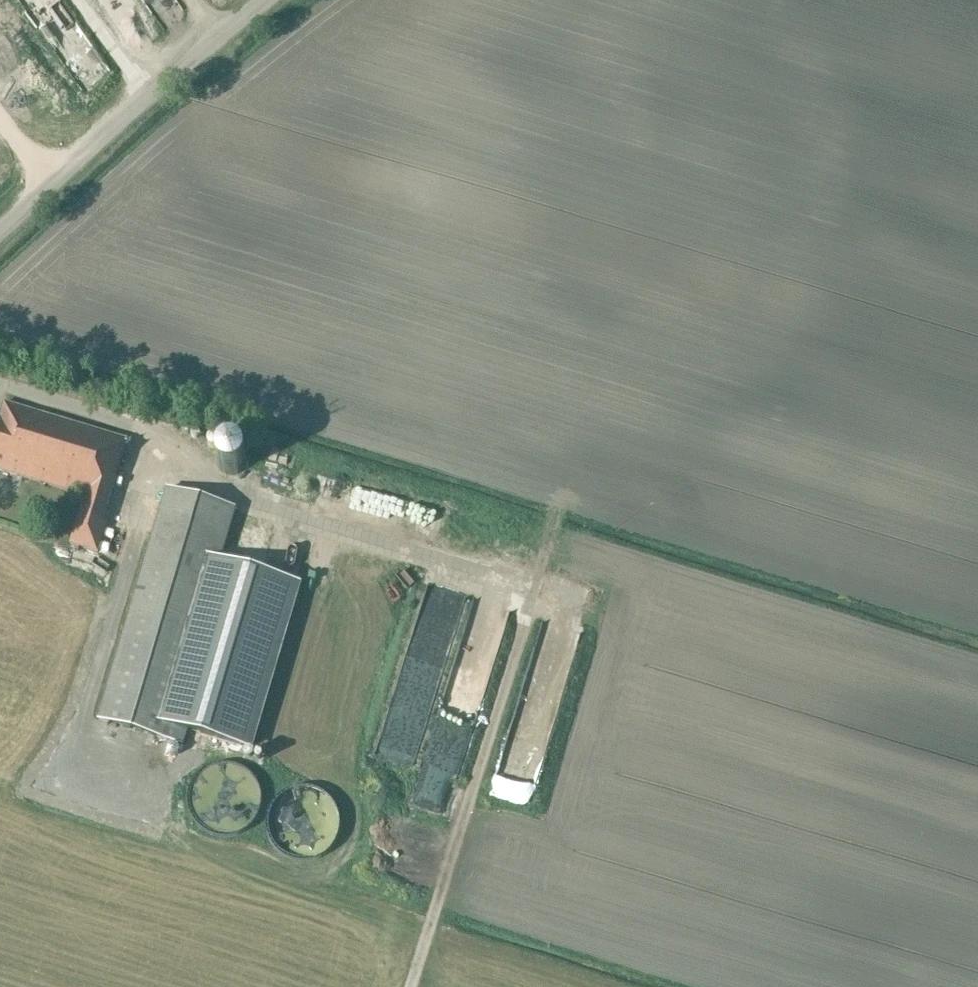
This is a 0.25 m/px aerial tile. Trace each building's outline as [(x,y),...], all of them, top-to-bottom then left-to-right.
[(85,497),(70,544),(98,553),(97,553),(113,557),(123,525),(107,520),(109,514),(106,513),(128,441),(5,403),(0,418),(0,470),(85,497)] [(182,700),(184,691),(194,694),(206,653),(196,650),(238,510),(168,490),(100,720),(184,744),(197,705),(182,700)] [(224,764),(220,765),(216,766),(212,767),(207,769),(203,771),(200,774),(196,778),(193,782),(191,787),(189,792),(189,797),(188,801),(189,806),(190,810),(191,814),(193,818),(195,821),(198,824),(201,828),(204,830),(208,833),(213,835),(218,836),(223,836),(228,836),(233,836),(237,834),(242,832),(246,830),(249,827),(252,823),(255,820),(257,817),(258,813),(259,809),(260,805),(260,800),(260,795),(259,790),(257,786),(255,781),(252,777),(248,774),(244,771),(240,768),(236,766),(232,765),(228,765),(224,764)]
